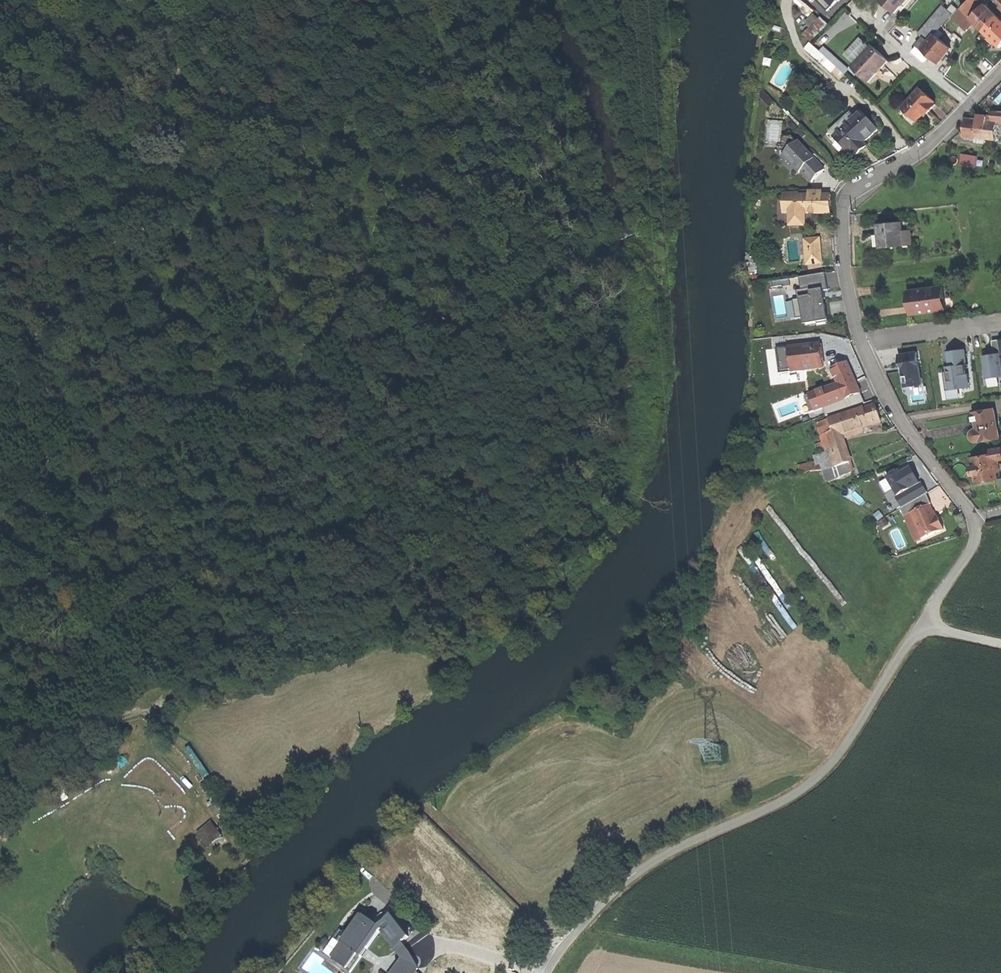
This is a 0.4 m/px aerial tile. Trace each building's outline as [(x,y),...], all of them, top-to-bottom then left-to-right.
[(828,0),(817,0),(828,11),(833,5),(828,0)] [(906,0),(880,0),(879,1),(890,11),(894,14),(906,0)] [(974,22),(968,16),(983,0),(969,0),(952,17),(967,31),(974,22)] [(977,25),(983,31),(998,17),(986,5),(974,17),(979,22),(977,25)] [(919,34),(924,38),(926,36),(931,39),(935,35),(934,34),(953,15),(943,6),(919,34)] [(799,28),(814,40),(828,23),(813,11),(799,28)] [(998,17),(983,31),(987,35),(984,37),(994,47),(997,44),(1000,48),(1000,47),(1000,21),(998,17)] [(924,38),(917,46),(930,56),(938,63),(944,56),(951,48),(935,35),(931,39),(926,36),(924,38)] [(806,48),(820,61),(825,56),(811,43),(806,48)] [(881,54),(871,45),(851,67),(868,83),(888,61),(881,54)] [(930,56),(917,46),(912,52),(924,62),(930,56)] [(846,73),(849,68),(830,50),(825,56),(820,61),(840,79),(846,73)] [(924,114),(928,110),(929,112),(936,104),(934,103),(935,102),(920,88),(902,108),(917,121),(924,114)] [(765,89),(760,96),(772,105),(778,98),(765,89)] [(828,133),(833,138),(856,116),(852,111),(828,133)] [(856,116),(833,138),(850,156),(852,154),(855,158),(860,154),(868,146),(865,142),(878,131),(861,112),(856,116)] [(995,139),(997,122),(987,121),(987,116),(978,115),(978,120),(965,119),(964,129),(964,136),(995,139)] [(821,173),(824,170),(813,158),(812,159),(807,154),(808,153),(797,143),(791,148),(786,148),(786,160),(799,173),(801,171),(811,182),(821,173)] [(977,157),(963,155),(962,164),(975,166),(977,157)] [(809,192),(809,196),(798,195),(783,195),(783,212),(791,212),(790,223),(805,223),(805,221),(808,220),(811,218),(813,216),(813,215),(831,215),(831,207),(831,196),(823,196),(823,192),(809,192)] [(903,231),(902,221),(878,224),(879,237),(880,248),(904,245),(903,231)] [(911,231),(903,231),(904,245),(912,245),(911,231)] [(819,238),(804,240),(807,265),(822,264),(819,238)] [(810,289),(811,294),(820,292),(824,291),(828,290),(825,274),(799,278),(802,290),(810,289)] [(912,291),(907,292),(910,315),(946,310),(942,287),(912,291)] [(811,297),(811,294),(810,289),(802,290),(796,291),(798,300),(800,300),(811,297)] [(821,300),(820,292),(811,294),(811,297),(800,300),(803,318),(805,325),(817,323),(817,325),(826,323),(825,321),(827,321),(826,311),(823,299),(821,300)] [(796,319),(803,318),(800,300),(798,300),(793,301),(796,319)] [(1000,354),(1000,349),(1000,340),(993,341),(994,352),(994,355),(1000,354)] [(790,371),(823,368),(822,357),(820,345),(788,349),(790,371)] [(791,373),(790,371),(788,349),(788,348),(776,349),(779,374),(791,373)] [(950,367),(965,365),(967,365),(965,350),(948,352),(950,367)] [(917,352),(898,355),(900,364),(903,363),(904,371),(903,371),(905,387),(922,385),(917,352)] [(994,355),(984,356),(987,378),(1000,376),(1000,354),(994,355)] [(823,408),(861,394),(847,363),(831,369),(838,384),(805,397),(811,413),(823,408)] [(966,374),(965,365),(950,367),(948,367),(948,372),(944,372),(947,390),(969,387),(968,374),(966,374)] [(865,403),(861,394),(823,408),(826,416),(865,403)] [(875,405),(818,424),(824,442),(816,445),(818,451),(826,448),(827,452),(830,461),(831,467),(824,470),(828,482),(853,472),(842,440),(840,436),(862,429),(864,432),(864,433),(868,432),(871,431),(869,426),(880,423),(875,405)] [(996,421),(994,409),(974,413),(976,429),(974,430),(972,432),(971,434),(971,437),(973,440),(975,441),(977,442),(999,438),(997,427),(1000,426),(1000,423),(1000,420),(996,421)] [(842,440),(864,432),(862,429),(840,436),(842,440)] [(996,476),(1000,475),(1000,468),(1000,464),(999,464),(998,460),(1000,460),(1000,448),(990,450),(991,455),(993,455),(996,476)] [(815,462),(816,466),(830,461),(827,452),(813,457),(815,462)] [(997,479),(996,476),(993,455),(991,455),(973,458),(974,466),(971,467),(972,471),(972,476),(976,475),(978,483),(997,479)] [(817,470),(824,470),(831,467),(830,461),(816,466),(817,470)] [(799,473),(817,470),(816,466),(815,462),(798,467),(799,473)] [(894,490),(898,497),(920,484),(911,468),(900,474),(899,472),(887,478),(888,480),(894,490)] [(886,494),(894,490),(888,480),(880,484),(886,494)] [(896,498),(902,509),(926,494),(928,493),(922,483),(920,484),(898,497),(896,498)] [(926,494),(902,509),(901,510),(904,517),(910,514),(930,506),(931,504),(926,494)] [(921,540),(944,530),(937,516),(935,518),(934,515),(930,506),(910,514),(921,540)] [(916,543),(921,540),(910,514),(904,517),(916,543)] [(882,529),(889,525),(885,519),(879,523),(882,529)] [(207,792),(211,790),(206,782),(203,785),(207,792)] [(210,846),(224,834),(213,822),(199,833),(210,846)] [(396,948),(410,938),(393,915),(379,926),(365,916),(350,936),(342,930),(335,939),(344,945),(333,959),(351,972),(363,956),(359,954),(365,947),(368,949),(382,930),(396,948)] [(365,953),(368,949),(365,947),(359,954),(363,956),(365,953)] [(419,970),(411,955),(405,959),(394,972),(416,972),(419,970)]
